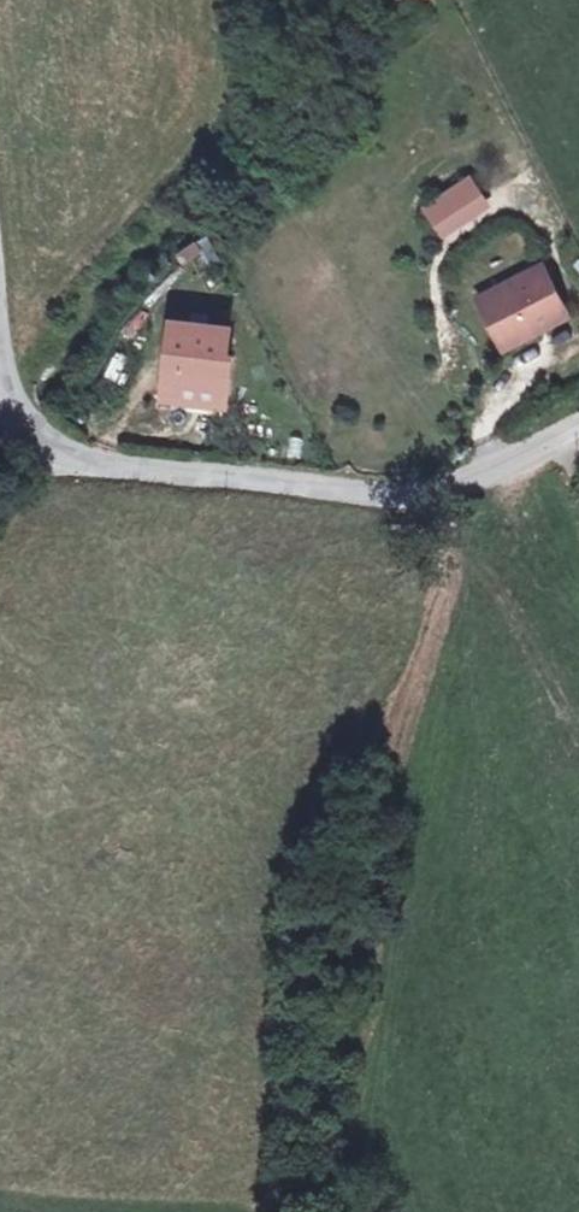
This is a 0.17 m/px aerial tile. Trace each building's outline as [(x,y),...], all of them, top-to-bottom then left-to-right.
[(471,185),(426,214),(440,234),(484,205),(471,185)] [(538,267),(474,299),(499,350),(535,332),(533,326),(541,322),(544,328),(563,318),(538,267)] [(533,326),(535,332),(544,328),(541,322),(533,326)] [(180,355),(173,404),(223,411),(229,361),(180,355)]
